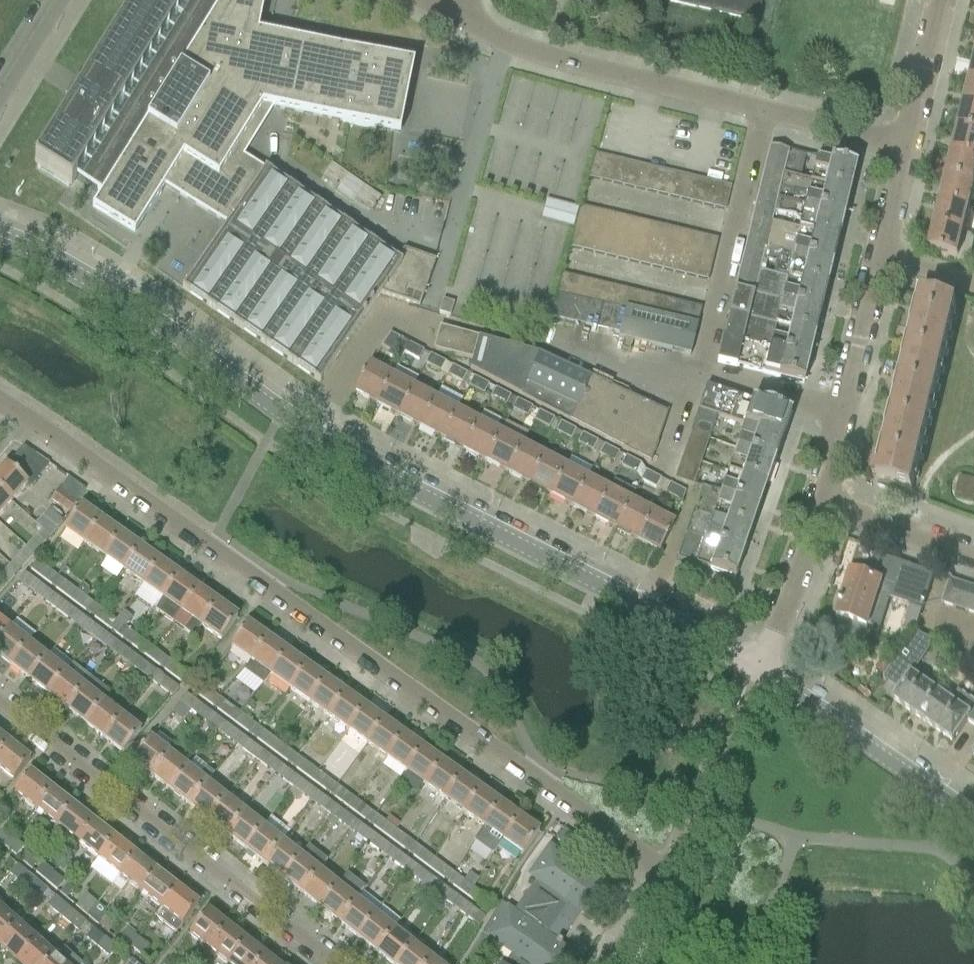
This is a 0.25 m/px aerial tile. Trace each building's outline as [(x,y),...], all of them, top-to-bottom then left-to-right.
[(37,169),(68,187),(73,179),(98,194),(98,195),(100,197),(99,199),(100,200),(96,206),(95,205),(91,211),(93,212),(95,213),(134,237),(144,219),(143,218),(150,208),(151,209),(160,194),(159,193),(164,185),(227,224),(184,287),(183,288),(182,288),(182,289),(208,307),(211,309),(212,310),(228,321),(234,324),(257,340),(262,344),(283,359),(289,362),(307,375),(312,379),(318,383),(319,383),(377,299),(380,294),(419,308),(435,261),(434,261),(403,250),(396,259),(329,213),(264,169),(264,170),(263,171),(242,158),(244,154),(272,108),(342,122),(342,123),(364,128),(391,133),(399,135),(413,65),(325,48),(323,47),(303,43),(303,45),(256,35),(262,5),(263,6),(264,0),(141,0),(92,79),(87,86),(84,84),(82,83),(83,83),(78,78),(68,95),(74,98),(74,97),(76,98),(79,100),(76,105),(37,168),(37,169)] [(753,21),(753,23),(756,24),(761,0),(664,0),(753,21)] [(965,104),(973,106),(973,81),(971,80),(965,104)] [(959,128),(973,132),(973,106),(965,104),(959,128)] [(953,154),(973,159),(973,132),(959,128),(953,154)] [(769,147),(763,171),(782,175),(799,179),(805,156),(788,152),(769,147)] [(596,155),(595,154),(594,157),(588,177),(600,180),(605,157),(596,155)] [(947,177),(973,184),(973,159),(953,154),(947,177)] [(617,160),(605,157),(600,180),(611,183),(617,160)] [(809,182),(849,192),(855,168),(815,158),(809,182)] [(611,183),(623,185),(628,162),(617,160),(611,183)] [(623,185),(634,188),(640,165),(628,162),(623,185)] [(651,168),(640,165),(634,188),(645,191),(651,168)] [(651,168),(645,191),(657,194),(662,171),(651,168)] [(662,171),(657,194),(668,196),(674,173),(662,171)] [(763,171),(757,196),(776,200),(782,175),(763,171)] [(674,173),(668,196),(680,199),(685,176),(684,176),(682,175),(674,173)] [(782,175),(776,200),(791,204),(803,207),(843,217),(849,192),(809,182),(782,175)] [(685,176),(680,199),(691,202),(697,179),(685,176)] [(941,202),(970,209),(973,192),(973,184),(947,177),(941,202)] [(697,179),(691,202),(703,205),(708,182),(707,181),(705,181),(697,179)] [(708,182),(703,205),(714,207),(719,184),(708,182)] [(719,184),(714,207),(725,210),(731,187),(730,187),(727,186),(719,184)] [(757,196),(751,220),(770,224),(772,216),(776,200),(757,196)] [(546,199),(541,218),(571,227),(576,207),(546,199)] [(776,200),(772,216),(794,221),(798,226),(797,231),(838,240),(843,217),(803,207),(776,200)] [(941,202),(935,227),(964,234),(970,209),(941,202)] [(580,207),(574,227),(585,230),(590,209),(580,207)] [(585,230),(597,233),(601,212),(590,209),(585,230)] [(597,233),(608,235),(613,215),(601,212),(597,233)] [(608,235),(620,238),(625,218),(613,215),(608,235)] [(620,238),(632,241),(636,221),(625,218),(620,238)] [(751,220),(746,243),(765,248),(770,224),(751,220)] [(632,241),(643,244),(648,223),(636,221),(632,241)] [(643,244),(655,247),(660,226),(648,223),(643,244)] [(770,224),(765,248),(792,254),(832,264),(838,240),(797,231),(770,224)] [(655,247),(667,249),(671,229),(660,226),(655,247)] [(568,247),(580,250),(585,230),(574,227),(568,247)] [(964,234),(935,227),(929,252),(958,259),(964,234)] [(667,249),(678,252),(683,232),(671,229),(667,249)] [(580,250),(592,253),(597,233),(585,230),(580,250)] [(678,252),(690,255),(695,235),(683,232),(678,252)] [(592,253),(603,256),(608,235),(597,233),(592,253)] [(603,256),(615,259),(620,238),(608,235),(603,256)] [(690,255),(702,258),(706,237),(695,235),(690,255)] [(706,237),(702,258),(713,261),(718,240),(706,237)] [(615,259),(627,261),(632,241),(620,238),(615,259)] [(627,261),(638,264),(643,244),(632,241),(627,261)] [(746,243),(740,267),(759,271),(762,260),(777,264),(775,275),(786,278),(826,287),(832,264),(792,254),(765,248),(746,243)] [(638,264),(650,267),(655,247),(643,244),(638,264)] [(650,267),(662,270),(667,249),(655,247),(650,267)] [(662,270),(673,273),(678,252),(667,249),(662,270)] [(673,273),(685,275),(690,255),(678,252),(673,273)] [(685,275),(697,278),(702,258),(690,255),(685,275)] [(702,258),(697,278),(708,281),(713,261),(702,258)] [(740,267),(735,290),(753,295),(759,271),(740,267)] [(759,271),(753,295),(780,301),(821,311),(826,287),(786,278),(775,275),(759,271)] [(569,294),(573,277),(561,275),(556,291),(569,294)] [(573,277),(569,294),(580,297),(584,280),(573,277)] [(584,280),(580,297),(592,300),(596,283),(584,280)] [(596,283),(592,300),(604,302),(608,286),(596,283)] [(874,480),(880,482),(879,486),(898,491),(899,484),(913,488),(957,304),(946,302),(948,292),(923,285),(920,295),(923,296),(881,470),(876,469),(874,480)] [(608,286),(604,302),(615,305),(619,289),(608,286)] [(619,289),(615,305),(627,308),(631,291),(619,289)] [(735,290),(729,314),(748,318),(753,295),(735,290)] [(580,297),(569,294),(556,291),(549,317),(619,334),(618,338),(690,356),(702,308),(678,303),(674,319),(662,316),(650,314),(639,311),(627,308),(615,305),(604,302),(592,300),(580,297)] [(631,291),(627,308),(639,311),(643,294),(631,291)] [(643,294),(639,311),(650,314),(654,297),(643,294)] [(753,295),(748,318),(775,325),(815,334),(821,311),(780,301),(753,295)] [(654,297),(650,314),(662,316),(666,300),(654,297)] [(442,300),(438,314),(449,317),(449,316),(451,312),(454,303),(442,300)] [(666,300),(662,316),(674,319),(678,303),(666,300)] [(729,314),(723,338),(809,359),(815,334),(775,325),(748,319),(748,318),(729,314)] [(433,350),(472,361),(478,338),(439,327),(433,350)] [(404,353),(408,344),(390,335),(381,347),(390,352),(387,358),(397,363),(404,353)] [(470,369),(570,421),(589,378),(537,354),(478,338),(472,361),(470,369)] [(809,359),(723,338),(717,362),(804,383),(809,359)] [(422,352),(408,344),(404,353),(418,360),(422,352)] [(424,364),(439,372),(443,363),(430,356),(429,355),(424,364)] [(353,393),(376,405),(390,378),(367,366),(353,393)] [(390,378),(376,405),(397,416),(411,389),(417,378),(395,367),(390,378)] [(446,375),(460,383),(465,374),(451,367),(446,375)] [(468,387),(482,394),(487,386),(473,378),(468,387)] [(589,378),(570,421),(650,463),(668,414),(589,378)] [(697,409),(717,416),(743,425),(782,438),(790,415),(751,402),(705,386),(697,409)] [(397,416),(419,427),(433,400),(411,389),(397,416)] [(490,398),(504,406),(509,397),(494,389),(490,398)] [(419,427),(441,439),(455,412),(433,400),(419,427)] [(511,409),(526,417),(530,408),(516,401),(511,409)] [(709,438),(717,416),(697,409),(690,432),(709,438)] [(441,439),(463,450),(477,423),(455,412),(441,439)] [(533,421),(547,428),(552,420),(538,412),(533,421)] [(463,450),(484,461),(498,434),(477,423),(463,450)] [(555,432),(569,440),(574,431),(559,423),(555,432)] [(743,425),(736,448),(774,461),(782,438),(743,425)] [(701,462),(709,438),(690,432),(682,456),(701,462)] [(484,461),(506,473),(520,445),(498,434),(484,461)] [(576,443),(591,451),(596,442),(581,435),(576,443)] [(506,473),(528,484),(542,457),(520,445),(506,473)] [(0,472),(0,495),(9,504),(10,503),(26,485),(28,487),(48,464),(23,446),(5,466),(0,472)] [(598,455),(613,462),(617,454),(603,446),(598,455)] [(736,448),(728,471),(766,484),(774,461),(736,448)] [(693,485),(701,462),(682,456),(674,479),(693,485)] [(528,484),(549,495),(564,468),(542,457),(528,484)] [(620,466),(634,474),(639,465),(625,457),(620,466)] [(549,495),(571,507),(585,479),(564,468),(549,495)] [(640,481),(655,489),(660,479),(645,471),(640,481)] [(728,471),(720,494),(758,508),(766,484),(728,471)] [(954,497),(970,500),(973,480),(957,478),(954,497)] [(571,507),(593,518),(607,491),(585,479),(571,507)] [(57,492),(50,502),(68,514),(75,504),(84,491),(67,480),(58,493),(57,492)] [(607,491),(593,518),(615,529),(626,507),(629,502),(634,492),(612,481),(607,491)] [(664,493),(680,502),(684,491),(669,483),(664,493)] [(700,488),(692,512),(750,532),(758,508),(720,494),(700,488)] [(9,504),(0,495),(0,514),(9,504)] [(615,529),(636,541),(650,513),(629,502),(615,529)] [(63,530),(83,544),(99,521),(79,507),(63,530)] [(49,511),(44,516),(57,528),(62,522),(49,511)] [(692,512),(684,534),(743,554),(750,532),(692,512)] [(650,513),(636,541),(658,552),(673,525),(650,513)] [(83,544),(102,557),(118,535),(99,521),(83,544)] [(38,533),(24,548),(33,556),(46,541),(38,533)] [(743,554),(684,534),(676,558),(735,578),(743,554)] [(102,557),(122,572),(138,549),(118,535),(102,557)] [(24,548),(13,560),(22,568),(33,556),(24,548)] [(122,572),(142,586),(158,563),(138,549),(122,572)] [(848,586),(837,618),(850,623),(845,639),(859,650),(872,633),(878,635),(890,599),(922,610),(926,599),(934,574),(864,552),(857,575),(851,573),(847,586),(848,586)] [(38,563),(31,572),(46,584),(53,574),(38,563)] [(142,586),(134,596),(153,610),(177,576),(158,563),(142,586)] [(0,575),(0,591),(14,576),(6,568),(0,575)] [(177,576),(153,610),(172,623),(180,612),(196,590),(177,576)] [(31,579),(24,588),(37,597),(44,588),(31,579)] [(941,603),(954,607),(962,583),(949,579),(941,603)] [(63,582),(56,591),(71,602),(77,592),(63,582)] [(966,612),(973,588),(973,587),(962,583),(954,607),(966,612)] [(973,614),(973,588),(966,612),(973,614)] [(192,637),(200,627),(216,604),(196,590),(180,612),(190,620),(183,631),(192,637)] [(48,591),(41,600),(45,603),(55,611),(62,602),(52,594),(48,591)] [(77,592),(71,602),(85,612),(92,603),(77,592)] [(62,602),(55,611),(70,622),(77,613),(62,602)] [(216,604),(200,627),(220,641),(236,618),(216,604)] [(100,610),(94,619),(110,631),(116,622),(100,610)] [(116,622),(110,631),(123,640),(129,632),(124,628),(131,618),(124,612),(116,622)] [(86,619),(79,629),(90,637),(94,640),(101,631),(97,628),(86,619)] [(234,642),(230,648),(248,661),(250,662),(266,640),(264,638),(246,625),(234,642)] [(8,665),(25,643),(7,629),(0,637),(0,659),(8,665)] [(101,631),(94,640),(107,650),(114,641),(101,631)] [(883,677),(883,678),(885,680),(899,689),(892,700),(913,714),(931,687),(922,680),(912,673),(915,669),(933,642),(914,632),(911,637),(897,657),(892,664),(883,677)] [(137,638),(131,646),(147,658),(153,650),(137,638)] [(250,662),(243,672),(262,685),(269,676),(285,653),(283,652),(266,640),(250,662)] [(8,665),(27,680),(44,658),(25,643),(8,665)] [(124,648),(117,658),(121,661),(131,668),(138,658),(128,651),(124,648)] [(153,650),(147,658),(160,668),(167,660),(153,650)] [(285,653),(269,676),(275,680),(287,689),(293,680),(303,666),(285,653)] [(950,657),(946,666),(960,673),(965,665),(950,657)] [(27,680),(46,695),(63,673),(44,658),(27,680)] [(138,658),(131,668),(147,680),(154,670),(138,658)] [(884,658),(875,671),(883,677),(892,664),(884,658)] [(173,665),(167,673),(183,685),(190,677),(173,665)] [(287,689),(306,702),(323,680),(303,666),(287,689)] [(46,695),(65,710),(82,688),(63,673),(46,695)] [(158,673),(151,683),(159,689),(171,698),(178,688),(166,679),(158,673)] [(65,710),(84,724),(101,703),(109,693),(90,678),(82,688),(65,710)] [(306,702),(326,716),(342,694),(323,680),(306,702)] [(913,714),(932,728),(951,701),(931,687),(913,714)] [(204,688),(198,696),(212,707),(213,706),(219,699),(204,688)] [(973,727),(973,702),(958,691),(951,701),(932,728),(953,742),(967,722),(973,727)] [(326,716),(346,730),(362,708),(342,694),(326,716)] [(186,695),(172,713),(182,721),(189,712),(199,719),(206,710),(186,695)] [(222,701),(216,710),(235,724),(241,715),(222,701)] [(84,724),(104,740),(121,718),(101,703),(84,724)] [(362,708),(346,730),(365,744),(381,721),(362,708)] [(211,713),(204,722),(217,732),(224,723),(211,713)] [(241,715),(235,724),(248,733),(254,725),(241,715)] [(121,718),(104,740),(122,755),(139,733),(121,718)] [(365,744),(385,758),(401,735),(381,721),(365,744)] [(224,723),(217,732),(232,743),(238,734),(224,723)] [(262,731),(256,740),(272,751),(278,743),(262,731)] [(385,758),(405,772),(421,749),(401,735),(385,758)] [(132,762),(149,776),(166,754),(149,740),(132,762)] [(246,740),(239,749),(255,761),(262,752),(246,740)] [(278,743),(272,751),(287,763),(293,754),(278,743)] [(0,753),(0,771),(13,781),(29,761),(8,744),(0,753)] [(405,772),(424,786),(440,763),(421,749),(405,772)] [(262,752),(255,761),(270,772),(276,763),(262,752)] [(149,776),(168,790),(185,769),(166,754),(149,776)] [(301,760),(295,769),(311,780),(317,772),(301,760)] [(424,786),(444,800),(460,777),(440,763),(424,786)] [(185,769),(168,790),(188,806),(205,784),(213,774),(205,769),(198,779),(185,769)] [(285,769),(278,778),(292,789),(299,780),(285,769)] [(317,772),(311,780),(325,791),(331,783),(317,772)] [(13,794),(35,810),(51,790),(30,773),(13,794)] [(444,800),(463,813),(479,791),(460,777),(444,800)] [(299,780),(292,789),(307,799),(313,790),(299,780)] [(188,806),(206,821),(223,799),(205,784),(188,806)] [(340,789),(334,798),(349,809),(355,800),(340,789)] [(35,810),(55,827),(72,806),(51,790),(35,810)] [(463,813),(482,827),(498,804),(479,791),(463,813)] [(322,797),(316,806),(329,816),(336,807),(322,797)] [(206,821),(225,835),(242,814),(223,799),(206,821)] [(355,800),(349,809),(368,824),(374,815),(355,800)] [(482,827),(473,841),(491,854),(501,841),(517,818),(498,804),(482,827)] [(55,827),(76,843),(93,823),(72,806),(55,827)] [(336,807),(329,816),(343,827),(350,817),(336,807)] [(225,835),(244,850),(261,828),(242,814),(225,835)] [(374,815),(368,824),(387,838),(393,829),(374,815)] [(261,828),(244,850),(263,865),(280,843),(288,832),(270,818),(262,829),(261,828)] [(517,818),(501,841),(522,855),(538,832),(517,818)] [(76,843),(97,860),(113,839),(93,823),(76,843)] [(359,824),(352,833),(367,845),(374,836),(359,824)] [(393,829),(387,838),(404,850),(410,842),(393,829)] [(0,832),(0,844),(5,848),(12,839),(2,830),(0,832)] [(564,830),(556,841),(564,848),(573,836),(564,830)] [(374,836),(367,845),(381,855),(387,846),(374,836)] [(12,839),(5,848),(15,857),(23,847),(12,839)] [(97,860),(118,876),(134,855),(113,839),(97,860)] [(263,865),(282,880),(299,858),(280,843),(263,865)] [(282,880),(301,894),(318,873),(325,863),(307,848),(299,858),(282,880)] [(419,848),(412,857),(427,868),(434,859),(419,848)] [(504,963),(565,963),(571,955),(559,947),(560,944),(557,942),(573,919),(564,910),(568,904),(578,912),(590,920),(610,892),(548,848),(537,865),(528,876),(535,881),(512,914),(499,905),(482,933),(472,949),(482,956),(492,942),(511,955),(504,963)] [(397,852),(390,862),(405,873),(412,864),(397,852)] [(118,876),(139,893),(155,872),(134,855),(118,876)] [(434,859),(427,868),(443,879),(449,871),(434,859)] [(8,874),(19,883),(27,874),(16,864),(8,874)] [(42,864),(35,873),(46,882),(53,873),(42,864)] [(412,864),(405,873),(418,883),(425,874),(412,864)] [(139,893),(159,909),(176,888),(155,872),(139,893)] [(53,873),(46,882),(56,891),(63,882),(53,873)] [(301,894),(319,909),(336,887),(318,873),(301,894)] [(458,878),(452,886),(467,897),(473,889),(479,880),(469,873),(463,881),(458,878)] [(19,883),(38,899),(47,890),(27,874),(19,883)] [(434,881),(428,890),(444,902),(451,893),(434,881)] [(66,884),(59,893),(66,899),(73,890),(66,884)] [(319,909),(340,925),(357,903),(336,887),(319,909)] [(176,888),(159,909),(153,917),(175,934),(197,905),(176,888)] [(473,889),(467,897),(485,911),(491,902),(473,889)] [(451,893),(444,902),(455,910),(462,901),(451,893)] [(79,905),(89,913),(96,904),(86,896),(79,905)] [(55,897),(47,907),(57,915),(66,906),(55,897)] [(340,925),(358,939),(375,917),(357,903),(340,925)] [(96,904),(89,913),(100,921),(107,912),(96,904)] [(66,906),(57,915),(76,931),(77,932),(85,922),(66,906)] [(472,908),(465,918),(478,927),(484,918),(472,908)] [(189,936),(208,951),(227,928),(207,912),(189,936)] [(15,926),(0,913),(0,943),(15,926)] [(358,939),(377,954),(394,932),(375,917),(358,939)] [(390,963),(398,963),(420,936),(401,922),(394,932),(377,954),(390,963)] [(14,963),(15,963),(34,942),(15,926),(0,943),(0,957),(3,959),(5,956),(14,963)] [(225,963),(229,963),(246,942),(227,928),(208,951),(225,963)] [(94,929),(86,939),(96,947),(104,938),(94,929)] [(126,930),(117,942),(128,951),(128,950),(130,948),(138,939),(126,930)] [(431,961),(438,951),(420,936),(398,963),(428,963),(431,961)] [(104,938),(96,947),(108,957),(116,948),(104,938)] [(138,939),(130,948),(140,956),(148,947),(138,939)] [(53,959),(34,942),(15,963),(48,963),(53,959)] [(265,957),(246,942),(229,963),(259,963),(265,957)]
